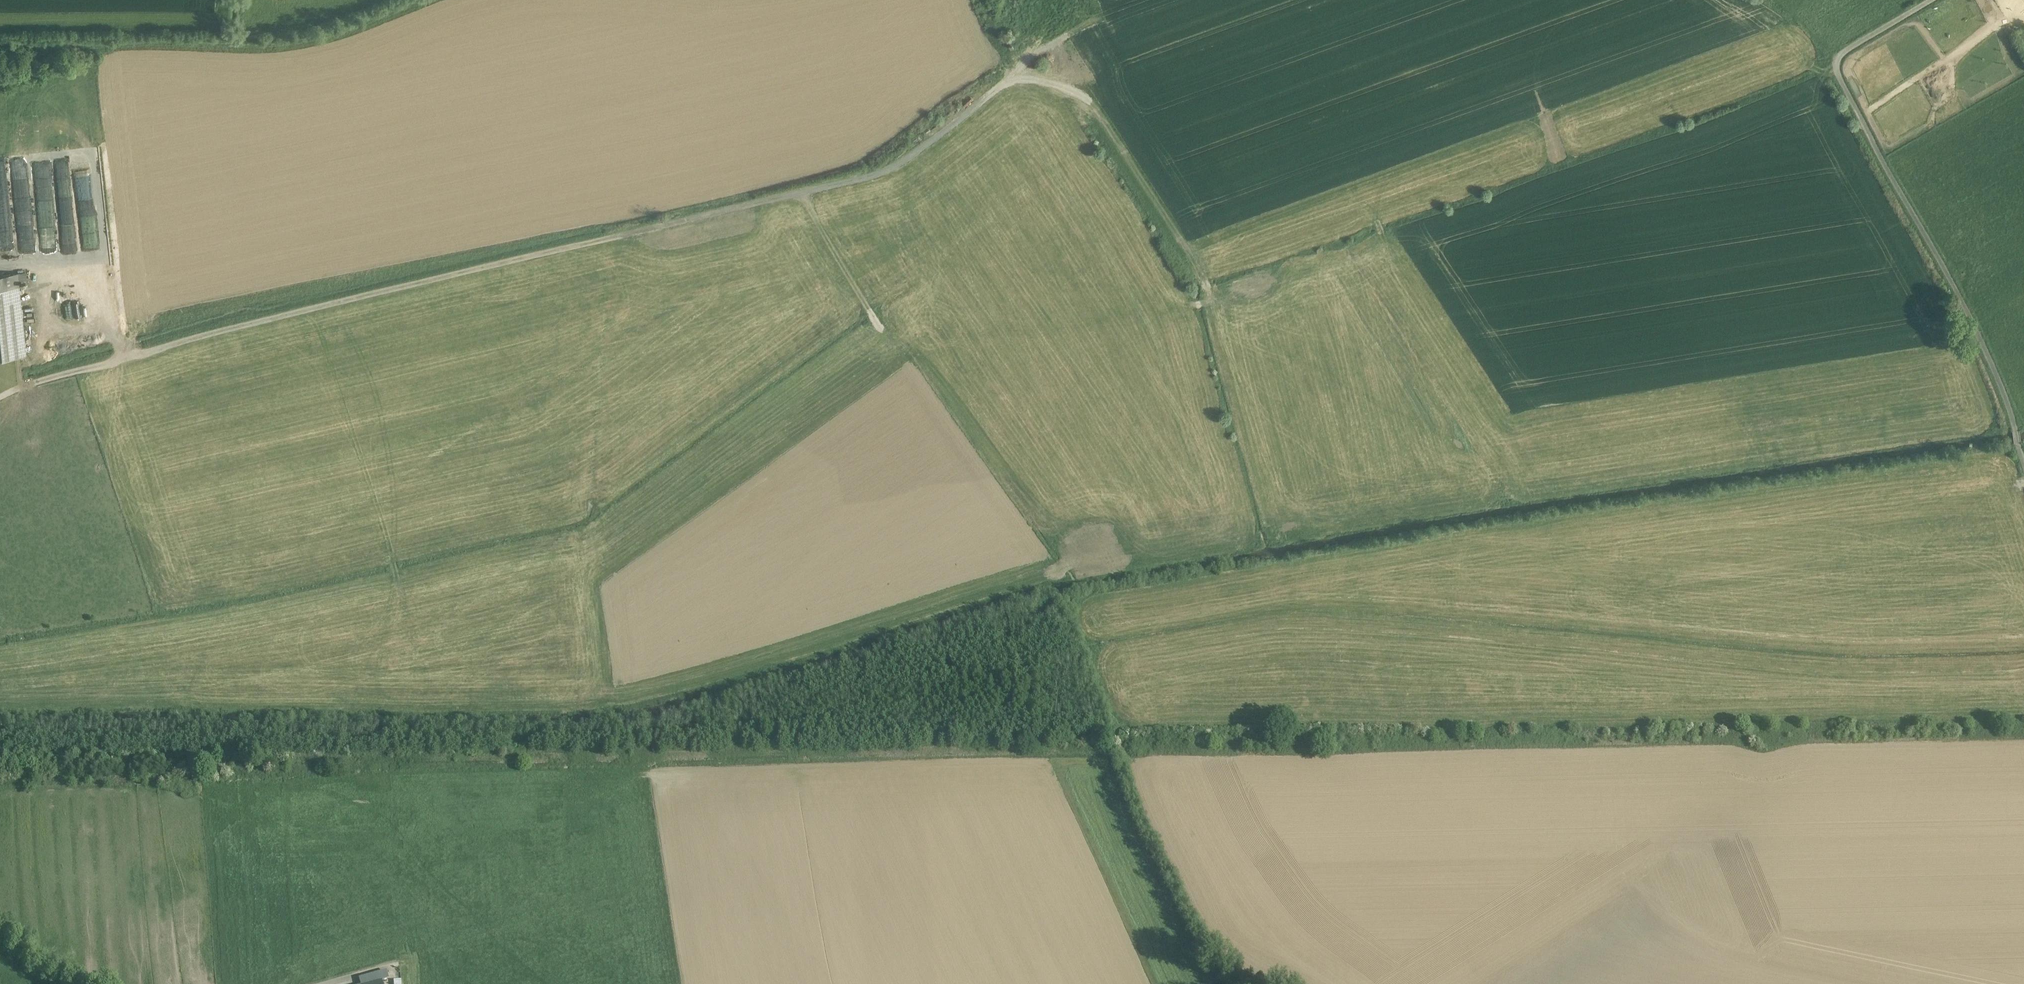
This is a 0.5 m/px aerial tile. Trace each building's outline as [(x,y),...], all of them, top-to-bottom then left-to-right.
[(19,197),(31,197),(30,163),(18,164),(19,197)] [(26,354),(18,280),(27,279),(26,272),(0,275),(0,357),(26,354)] [(59,310),(58,307),(60,306),(56,278),(49,279),(53,311),(59,310)] [(93,324),(89,282),(70,283),(74,326),(93,324)]
